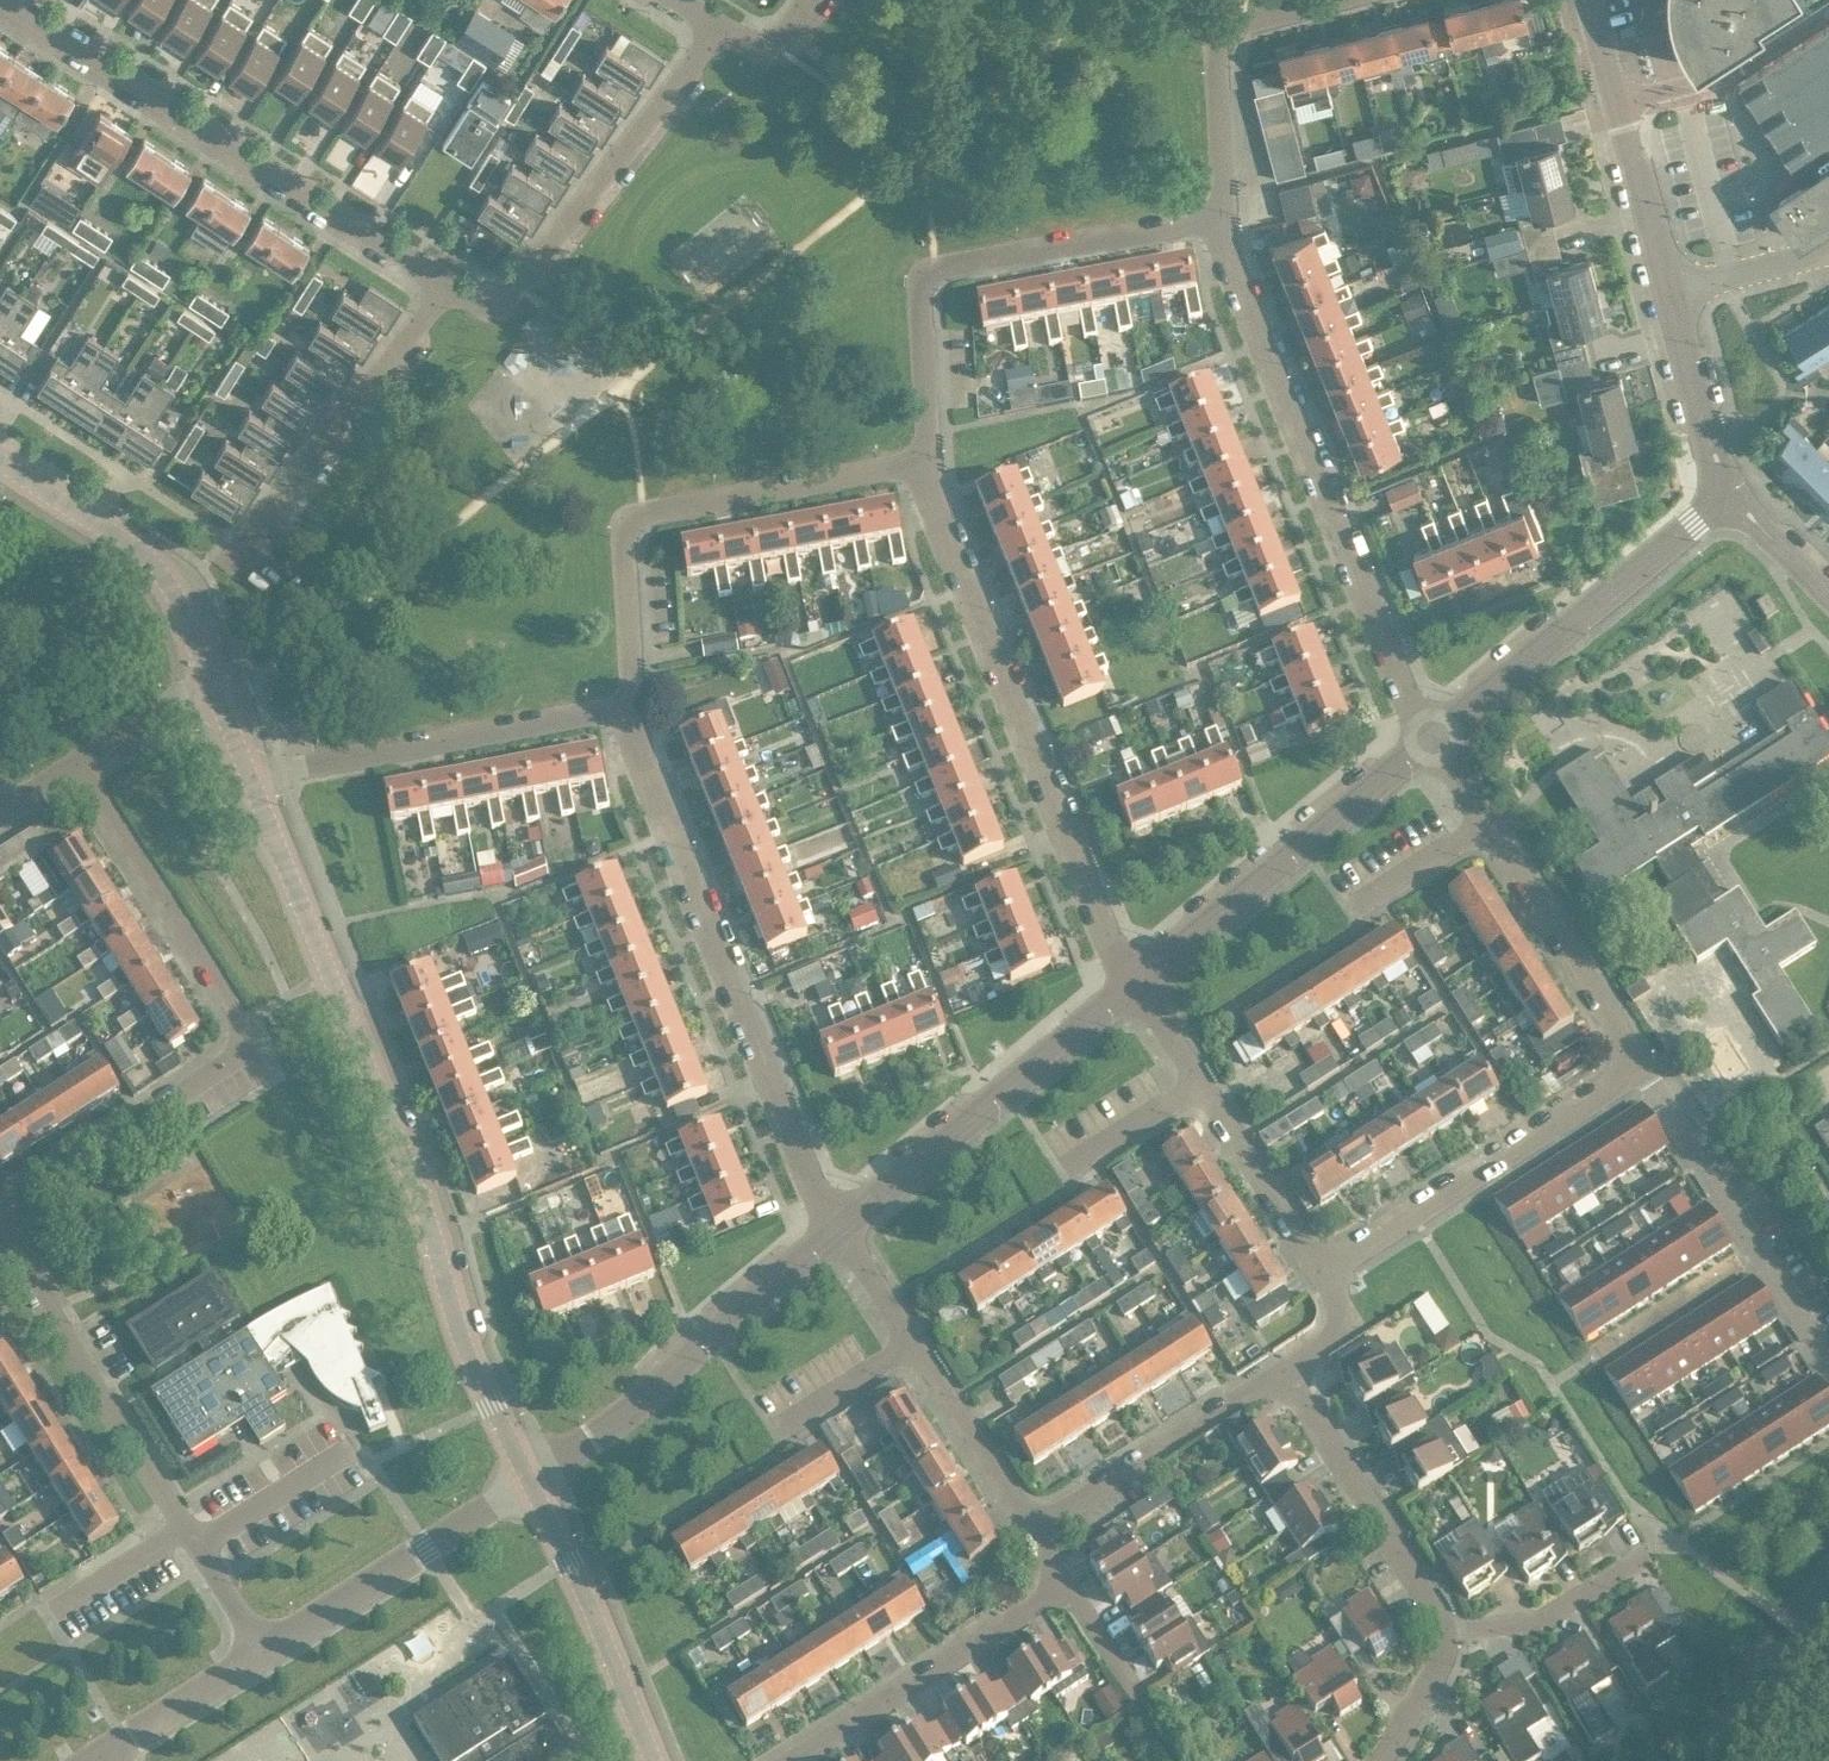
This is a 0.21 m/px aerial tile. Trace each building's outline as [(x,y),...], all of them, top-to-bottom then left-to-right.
[(148,22),(162,0),(129,0),(125,7),(148,22)] [(182,44),(210,0),(177,0),(159,29),(182,44)] [(216,66),(249,13),(229,0),(225,0),(192,50),(216,66)] [(345,8),(358,16),(369,0),(350,0),(345,8)] [(516,11),(541,26),(557,0),(523,0),(516,11)] [(1491,49),(1478,0),(1463,0),(1440,6),(1442,12),(1432,15),(1439,42),(1449,40),(1476,33),(1481,51),(1491,49)] [(1520,8),(1518,0),(1478,0),(1491,49),(1501,46),(1497,28),(1522,21),(1526,38),(1543,33),(1535,4),(1520,8)] [(1663,3),(1664,11),(1666,16),(1668,23),(1671,31),(1673,36),(1678,45),(1682,52),(1687,59),(1691,63),(1790,0),(1662,0),(1663,3)] [(408,13),(395,5),(379,30),(392,38),(408,13)] [(472,8),(454,36),(491,60),(509,31),(472,8)] [(1385,21),(1400,81),(1409,79),(1413,74),(1408,58),(1406,59),(1404,52),(1416,48),(1417,53),(1422,56),(1442,51),(1439,42),(1432,15),(1423,17),(1422,11),(1385,21)] [(226,72),(250,87),(283,35),(260,20),(226,72)] [(1734,81),(1797,180),(1776,193),(1773,205),(1790,230),(1801,232),(1828,215),(1828,20),(1734,81)] [(558,37),(567,43),(578,27),(568,21),(558,37)] [(1400,81),(1385,21),(1348,30),(1357,64),(1359,71),(1382,65),(1386,79),(1391,83),(1400,81)] [(272,76),(295,91),(329,39),(306,24),(272,76)] [(442,35),(429,26),(413,52),(426,60),(434,49),(442,35)] [(1312,40),(1325,87),(1338,84),(1336,77),(1333,78),(1331,70),(1357,64),(1348,30),(1312,40)] [(442,35),(434,49),(444,55),(452,41),(442,35)] [(633,84),(633,83),(637,77),(645,83),(662,57),(629,35),(618,52),(603,42),(592,59),(604,67),(605,66),(633,84)] [(567,43),(558,37),(548,53),(557,59),(567,43)] [(1312,40),(1275,49),(1284,83),(1311,76),(1312,83),(1310,84),(1311,91),(1325,87),(1312,40)] [(439,67),(452,74),(465,50),(453,43),(439,67)] [(11,53),(0,46),(0,70),(11,53)] [(306,98),(329,113),(363,61),(340,46),(306,98)] [(1491,49),(1481,51),(1483,60),(1493,58),(1491,49)] [(469,52),(453,78),(467,86),(483,61),(469,52)] [(11,114),(13,115),(41,72),(11,53),(0,70),(0,106),(11,114)] [(1239,82),(1267,74),(1263,58),(1235,65),(1239,82)] [(609,114),(610,113),(613,107),(622,112),(638,86),(633,83),(633,84),(605,66),(604,67),(595,81),(579,71),(568,88),(581,96),(609,114)] [(340,120),(363,135),(397,83),(373,68),(340,120)] [(13,115),(11,114),(8,120),(17,126),(21,120),(43,134),(53,118),(54,119),(71,92),(41,72),(13,115)] [(465,101),(439,140),(468,158),(495,117),(493,116),(507,95),(479,77),(463,100),(465,101)] [(522,81),(513,94),(511,97),(520,103),(531,86),(522,81)] [(1250,92),(1254,107),(1284,99),(1279,84),(1250,92)] [(374,142),(397,157),(430,104),(407,89),(374,142)] [(1524,90),(1509,93),(1512,107),(1527,104),(1524,90)] [(586,143),(586,142),(590,137),(598,142),(615,116),(610,113),(609,114),(581,96),(571,111),(556,101),(545,118),(557,126),(558,125),(586,143)] [(520,103),(511,97),(501,113),(510,119),(520,103)] [(1284,99),(1254,107),(1258,121),(1287,113),(1284,99)] [(1490,99),(1476,103),(1480,116),(1494,113),(1490,99)] [(128,129),(97,109),(66,158),(97,178),(128,129)] [(1287,113),(1258,121),(1261,135),(1291,127),(1287,113)] [(1508,185),(1522,182),(1563,171),(1555,137),(1536,142),(1530,120),(1497,128),(1504,158),(1501,159),(1508,185)] [(316,146),(332,156),(348,131),(332,121),(316,146)] [(562,173),(563,172),(566,166),(575,172),(591,146),(586,142),(586,143),(558,125),(557,126),(548,140),(532,131),(521,148),(534,156),(534,155),(562,173)] [(1291,127),(1261,135),(1265,148),(1295,140),(1291,127)] [(1375,128),(1348,135),(1353,154),(1356,153),(1379,147),(1380,147),(1375,128)] [(1447,160),(1478,152),(1473,134),(1442,143),(1447,160)] [(188,167),(140,137),(123,163),(170,194),(188,167)] [(1295,140),(1265,148),(1269,162),(1298,154),(1295,140)] [(1338,143),(1310,150),(1314,164),(1341,157),(1338,143)] [(477,164),(486,170),(496,154),(487,148),(477,164)] [(69,177),(76,167),(49,150),(42,161),(69,177)] [(1298,154),(1269,162),(1273,177),(1302,169),(1298,154)] [(539,202),(543,196),(551,201),(568,175),(563,172),(562,173),(534,155),(534,156),(524,170),(509,160),(498,177),(510,185),(511,184),(539,202)] [(486,170),(477,164),(466,180),(476,186),(486,170)] [(1522,182),(1528,208),(1515,211),(1518,224),(1519,226),(1522,237),(1551,229),(1546,211),(1572,204),(1563,171),(1522,182)] [(247,205),(200,175),(183,202),(199,212),(188,229),(219,249),(247,205)] [(1279,201),(1309,193),(1305,178),(1275,186),(1279,201)] [(485,190),(474,207),(515,233),(519,226),(528,231),(544,205),(539,202),(511,184),(510,185),(501,200),(485,190)] [(1313,208),(1309,193),(1279,201),(1283,216),(1296,213),(1313,208)] [(65,195),(54,214),(66,222),(77,203),(65,195)] [(445,199),(428,222),(476,258),(493,236),(445,199)] [(7,225),(13,215),(0,207),(0,220),(7,225)] [(1296,213),(1294,213),(1298,228),(1319,223),(1315,208),(1313,208),(1296,213)] [(69,226),(101,246),(109,234),(77,213),(69,226)] [(306,244),(259,213),(242,240),(289,271),(306,244)] [(54,238),(60,229),(44,218),(38,228),(54,238)] [(1308,231),(1271,246),(1282,273),(1319,258),(1313,241),(1324,236),(1320,226),(1309,231),(1308,231)] [(93,250),(60,229),(54,238),(87,259),(93,250)] [(1560,261),(1558,256),(1555,243),(1525,250),(1532,276),(1545,272),(1552,299),(1594,288),(1585,254),(1560,261)] [(167,271),(134,250),(127,262),(159,283),(167,271)] [(1331,253),(1319,258),(1282,273),(1292,300),(1330,284),(1323,268),(1335,263),(1331,253)] [(1156,297),(1158,297),(1182,292),(1186,318),(1197,316),(1192,289),(1191,290),(1185,259),(1150,266),(1156,297)] [(1163,322),(1158,297),(1156,297),(1150,266),(1115,273),(1121,304),(1123,303),(1147,299),(1152,324),(1163,322)] [(1410,266),(1394,272),(1400,287),(1416,280),(1410,266)] [(134,290),(140,281),(124,270),(118,280),(134,290)] [(299,286),(309,292),(319,276),(310,270),(299,286)] [(1115,273),(1080,279),(1086,310),(1088,310),(1112,305),(1117,331),(1128,329),(1123,303),(1121,304),(1115,273)] [(1086,310),(1080,279),(1045,286),(1051,317),(1053,316),(1077,312),(1082,337),(1093,335),(1088,310),(1086,310)] [(1342,280),(1330,284),(1292,300),(1303,326),(1341,311),(1334,294),(1346,290),(1342,280)] [(19,291),(4,281),(0,287),(0,321),(19,291)] [(140,281),(134,290),(151,300),(156,291),(140,281)] [(329,305),(341,313),(342,312),(370,330),(370,329),(374,324),(382,329),(399,303),(366,282),(355,298),(340,288),(329,305)] [(309,292),(299,286),(289,302),(298,308),(309,292)] [(1045,286),(1011,292),(1016,323),(1019,323),(1043,318),(1047,344),(1058,342),(1053,316),(1051,317),(1045,286)] [(185,300),(218,321),(226,309),(193,288),(185,300)] [(1416,288),(1404,294),(1411,312),(1424,307),(1416,288)] [(1552,354),(1582,346),(1577,328),(1603,321),(1594,288),(1552,299),(1543,301),(1547,317),(1544,323),(1552,354)] [(20,291),(19,291),(0,321),(0,361),(10,368),(30,337),(17,329),(35,301),(20,291)] [(1019,323),(1016,323),(1011,292),(975,299),(981,330),(1008,325),(1013,350),(1023,348),(1019,323)] [(1805,314),(1828,350),(1828,299),(1805,314)] [(1453,305),(1438,311),(1444,327),(1459,321),(1453,305)] [(190,326),(196,317),(180,306),(174,315),(190,326)] [(1353,306),(1341,311),(1303,326),(1314,353),(1352,338),(1345,321),(1357,316),(1353,306)] [(1426,308),(1411,314),(1419,333),(1434,327),(1426,308)] [(342,312),(341,313),(332,327),(316,318),(305,335),(318,343),(318,342),(346,360),(347,359),(350,353),(359,359),(375,333),(370,329),(370,330),(342,312)] [(1787,360),(1794,372),(1828,350),(1805,314),(1781,330),(1796,355),(1787,360)] [(196,317),(190,326),(206,336),(212,327),(196,317)] [(253,346),(262,352),(272,336),(263,330),(253,346)] [(62,401),(100,343),(85,333),(67,361),(54,352),(34,383),(62,401)] [(1363,333),(1352,338),(1314,353),(1325,379),(1363,364),(1356,347),(1367,343),(1363,333)] [(352,362),(347,359),(346,360),(318,342),(318,343),(308,357),(293,347),(282,364),(294,372),(295,371),(323,389),(327,383),(335,388),(352,362)] [(100,343),(62,401),(90,419),(110,389),(98,381),(116,353),(100,343)] [(1087,363),(1106,362),(1105,345),(1086,346),(1087,363)] [(151,351),(142,365),(157,375),(166,361),(151,351)] [(222,371),(232,377),(242,360),(232,355),(222,371)] [(1325,379),(1336,406),(1373,391),(1367,374),(1378,369),(1374,359),(1363,364),(1325,379)] [(1586,360),(1556,368),(1562,393),(1576,390),(1583,416),(1625,405),(1616,372),(1591,378),(1586,360)] [(162,378),(161,378),(172,385),(180,372),(170,365),(162,378)] [(1479,365),(1464,371),(1470,387),(1485,381),(1479,365)] [(1099,366),(1090,367),(1092,383),(1102,381),(1101,375),(1099,366)] [(1008,391),(1033,388),(1030,367),(1005,371),(1008,391)] [(1141,373),(1138,374),(1140,386),(1143,384),(1156,379),(1154,368),(1141,373)] [(110,389),(90,419),(118,437),(155,379),(140,369),(122,396),(110,389)] [(232,377),(222,371),(212,387),(222,393),(232,377)] [(295,371),(294,372),(285,387),(269,377),(258,394),(271,402),(271,401),(299,419),(300,418),(303,413),(312,418),(328,392),(323,389),(295,371)] [(1123,371),(1101,375),(1102,381),(1104,395),(1126,391),(1123,371)] [(1449,373),(1438,377),(1444,391),(1454,387),(1449,373)] [(155,379),(118,437),(146,456),(157,439),(164,427),(166,425),(153,417),(171,389),(155,379)] [(1179,424),(1217,409),(1205,380),(1167,396),(1168,397),(1154,402),(1158,414),(1172,408),(1179,424)] [(1092,383),(1075,386),(1077,399),(1078,401),(1104,396),(1104,395),(1102,381),(1092,383)] [(1385,386),(1373,391),(1336,406),(1346,433),(1384,417),(1377,401),(1389,396),(1385,386)] [(1046,388),(1031,390),(1035,407),(1050,404),(1046,388)] [(1006,395),(1005,396),(1008,413),(1034,407),(1031,391),(1006,395)] [(1441,395),(1425,402),(1429,412),(1445,405),(1441,395)] [(305,422),(300,418),(299,419),(271,401),(271,402),(261,416),(246,406),(235,424),(247,432),(248,431),(276,449),(276,448),(280,442),(288,448),(305,422)] [(1625,405),(1583,416),(1590,442),(1575,446),(1589,501),(1635,489),(1622,441),(1633,438),(1625,405)] [(1498,408),(1481,412),(1485,428),(1502,424),(1498,408)] [(1184,436),(1190,452),(1228,436),(1217,409),(1179,424),(1170,428),(1175,439),(1184,436)] [(1396,413),(1384,417),(1346,433),(1357,460),(1395,445),(1388,427),(1400,423),(1396,413)] [(1782,474),(1812,444),(1784,416),(1774,425),(1782,433),(1761,454),(1782,474)] [(181,434),(191,440),(201,424),(192,418),(181,434)] [(164,427),(157,439),(167,445),(174,434),(173,433),(164,427)] [(248,431),(247,432),(238,446),(222,436),(211,453),(224,461),(224,460),(252,478),(253,478),(256,472),(265,477),(281,451),(276,448),(276,449),(248,431)] [(1525,431),(1507,435),(1511,446),(1528,442),(1525,431)] [(191,440),(181,434),(171,451),(180,456),(191,440)] [(1201,479),(1239,464),(1228,436),(1190,452),(1181,455),(1186,467),(1195,463),(1201,479)] [(1478,443),(1463,449),(1469,464),(1484,458),(1478,443)] [(1812,444),(1782,474),(1802,494),(1828,468),(1828,453),(1825,457),(1812,444)] [(224,460),(224,461),(214,476),(199,466),(188,482),(162,465),(161,466),(228,509),(233,501),(241,507),(258,481),(253,478),(252,478),(224,460)] [(1212,507),(1250,492),(1239,464),(1201,479),(1193,483),(1197,494),(1206,491),(1212,507)] [(1828,509),(1828,468),(1802,494),(1823,515),(1828,509)] [(985,519),(1023,504),(1016,487),(1028,482),(1024,472),(1012,477),(1012,476),(974,492),(985,519)] [(1381,485),(1389,508),(1419,497),(1411,474),(1381,485)] [(1539,533),(1518,481),(1499,489),(1508,512),(1491,519),(1505,553),(1532,542),(1530,536),(1539,533)] [(1134,490),(1117,497),(1123,512),(1140,505),(1134,490)] [(1217,519),(1224,534),(1261,519),(1250,492),(1212,507),(1204,510),(1208,522),(1217,519)] [(1505,553),(1491,519),(1482,495),(1472,499),(1481,522),(1465,529),(1479,564),(1505,553)] [(996,545),(1034,530),(1027,513),(1039,509),(1035,499),(1023,504),(985,519),(996,545)] [(860,543),(862,542),(886,538),(891,563),(902,561),(897,535),(895,535),(889,505),(854,512),(860,543)] [(1479,564),(1465,529),(1455,506),(1445,510),(1455,533),(1438,540),(1452,575),(1479,564)] [(1107,509),(1096,513),(1102,530),(1114,526),(1107,509)] [(867,568),(862,542),(860,543),(854,512),(819,518),(825,549),(827,549),(851,544),(856,570),(867,568)] [(1452,575),(1438,540),(1429,517),(1419,521),(1428,544),(1411,551),(1425,586),(1452,575)] [(790,556),(792,555),(816,551),(821,576),(832,574),(827,549),(825,549),(819,518),(784,525),(790,556)] [(1235,562),(1273,547),(1261,519),(1224,534),(1210,540),(1214,552),(1228,546),(1235,562)] [(755,562),(758,562),(781,558),(786,583),(797,581),(792,555),(790,556),(784,525),(750,531),(755,562)] [(1007,572),(1045,557),(1038,540),(1049,535),(1045,525),(1034,530),(996,545),(1007,572)] [(721,569),(723,569),(747,564),(751,589),(762,587),(758,562),(755,562),(750,531),(715,538),(721,569)] [(721,569),(715,538),(679,544),(685,576),(712,571),(717,596),(728,594),(723,569),(721,569)] [(1246,590),(1284,574),(1273,547),(1235,562),(1221,568),(1225,579),(1240,574),(1246,590)] [(1018,599),(1067,579),(1056,552),(1045,557),(1007,572),(1018,599)] [(1284,574),(1246,590),(1237,593),(1242,605),(1251,601),(1257,618),(1295,603),(1284,574)] [(1086,593),(1095,611),(1133,593),(1124,575),(1086,593)] [(1066,610),(1059,593),(1071,588),(1067,579),(1018,599),(1028,625),(1066,610)] [(891,595),(874,602),(875,608),(877,617),(907,606),(901,591),(891,595)] [(1775,614),(1764,598),(1753,605),(1763,621),(1775,614)] [(1039,652),(1077,636),(1070,620),(1082,615),(1078,605),(1066,610),(1028,625),(1039,652)] [(875,608),(863,611),(865,620),(877,617),(875,608)] [(848,615),(839,617),(843,632),(852,628),(848,615)] [(883,670),(920,655),(909,626),(871,642),(863,646),(867,657),(876,654),(883,670)] [(749,627),(735,630),(736,640),(751,637),(749,627)] [(789,636),(772,632),(773,645),(788,647),(789,636)] [(1088,632),(1077,636),(1039,652),(1050,678),(1087,663),(1081,646),(1092,642),(1088,632)] [(1767,649),(1766,647),(1756,632),(1747,637),(1758,654),(1767,649)] [(1269,650),(1260,654),(1261,655),(1266,666),(1266,667),(1275,664),(1281,678),(1281,679),(1321,663),(1309,633),(1269,649),(1269,650)] [(698,642),(701,659),(735,653),(732,636),(698,642)] [(887,681),(894,697),(932,682),(920,655),(883,670),(874,673),(879,685),(887,681)] [(1099,658),(1087,663),(1050,678),(1061,705),(1098,690),(1091,673),(1103,668),(1099,658)] [(774,660),(760,666),(765,680),(780,674),(774,660)] [(1281,678),(1272,681),(1272,682),(1277,694),(1277,695),(1286,691),(1292,705),(1292,706),(1332,690),(1321,663),(1281,679),(1281,678)] [(932,682),(894,697),(885,701),(890,713),(898,709),(905,725),(943,710),(932,682)] [(1701,841),(1702,841),(1700,838),(1732,817),(1734,820),(1735,819),(1734,816),(1765,796),(1767,799),(1769,798),(1767,795),(1798,775),(1800,778),(1802,777),(1800,774),(1828,756),(1828,747),(1789,684),(1752,707),(1772,737),(1711,776),(1699,757),(1628,802),(1600,758),(1601,758),(1597,751),(1552,779),(1555,784),(1558,782),(1578,814),(1575,815),(1576,817),(1579,815),(1599,847),(1570,866),(1593,901),(1594,900),(1592,897),(1608,887),(1610,890),(1621,883),(1619,879),(1650,860),(1652,863),(1669,888),(1652,898),(1694,963),(1723,944),(1756,995),(1749,1000),(1779,1048),(1812,1027),(1775,970),(1813,946),(1792,913),(1762,932),(1735,890),(1720,900),(1687,849),(1701,841)] [(1184,690),(1170,696),(1175,711),(1190,705),(1184,690)] [(1292,705),(1283,709),(1283,710),(1288,721),(1288,723),(1297,719),(1304,735),(1344,719),(1332,690),(1292,706),(1292,705)] [(868,719),(883,713),(877,698),(862,704),(868,719)] [(813,699),(803,703),(814,729),(823,725),(813,699)] [(690,732),(678,736),(687,758),(687,759),(689,764),(728,748),(728,747),(727,744),(726,744),(720,731),(732,727),(722,701),(684,717),(690,732)] [(1153,701),(1140,706),(1146,719),(1158,714),(1153,701)] [(910,737),(916,753),(954,737),(943,710),(905,725),(896,729),(901,740),(910,737)] [(1277,713),(1264,717),(1269,729),(1281,724),(1283,723),(1279,712),(1277,713)] [(1106,720),(1082,730),(1089,746),(1113,736),(1106,720)] [(1247,727),(1237,731),(1244,749),(1254,745),(1247,727)] [(1196,763),(1194,763),(1209,800),(1237,788),(1223,752),(1222,752),(1213,729),(1201,733),(1210,757),(1196,763)] [(927,780),(965,765),(954,737),(916,753),(907,756),(912,768),(921,764),(927,780)] [(1169,774),(1168,774),(1183,811),(1209,800),(1194,763),(1196,763),(1186,739),(1174,744),(1178,753),(1184,768),(1169,774)] [(728,748),(689,764),(699,790),(739,774),(738,773),(733,759),(744,754),(740,742),(728,747),(728,748)] [(812,745),(801,750),(805,759),(816,754),(812,745)] [(592,750),(557,756),(563,788),(565,787),(589,783),(594,808),(605,806),(600,780),(598,780),(592,750)] [(1127,750),(1116,754),(1121,766),(1132,762),(1128,752),(1127,750)] [(1142,784),(1141,785),(1156,821),(1183,811),(1168,774),(1169,774),(1163,759),(1159,750),(1148,755),(1157,778),(1142,784)] [(563,788),(557,756),(522,763),(528,794),(531,794),(554,789),(559,815),(570,813),(565,787),(563,788)] [(1130,789),(1113,796),(1128,833),(1156,821),(1141,785),(1142,784),(1133,761),(1132,762),(1121,766),(1130,789)] [(493,801),(496,800),(520,796),(524,821),(535,819),(531,794),(528,794),(522,763),(488,770),(493,801)] [(938,808),(976,793),(965,765),(927,780),(902,790),(907,802),(932,792),(938,808)] [(739,774),(699,790),(710,817),(750,801),(743,786),(755,781),(750,769),(738,773),(739,774)] [(459,807),(461,807),(485,802),(493,846),(503,844),(500,826),(501,826),(496,800),(493,801),(488,770),(453,776),(459,807)] [(466,832),(461,807),(459,807),(453,776),(418,783),(424,814),(426,813),(450,809),(455,834),(466,832)] [(435,863),(426,813),(424,814),(418,783),(383,789),(389,820),(415,815),(420,841),(418,841),(423,865),(435,863)] [(949,835),(987,820),(976,793),(938,808),(913,818),(917,830),(943,819),(949,835)] [(750,801),(710,817),(721,844),(760,828),(760,827),(754,811),(764,807),(760,797),(750,801)] [(999,848),(987,820),(949,835),(934,842),(938,853),(954,847),(961,864),(999,848)] [(75,841),(61,850),(42,821),(29,830),(44,853),(31,861),(28,863),(45,891),(34,898),(41,909),(67,892),(95,874),(96,874),(101,871),(95,861),(90,865),(75,841)] [(760,828),(721,844),(731,870),(771,854),(771,853),(765,839),(777,834),(772,822),(760,827),(760,828)] [(16,838),(31,861),(44,853),(29,830),(16,838)] [(19,869),(28,863),(31,861),(16,838),(4,846),(19,869)] [(583,847),(583,848),(583,850),(584,851),(584,852),(585,853),(586,854),(587,855),(588,855),(589,855),(591,856),(592,856),(593,855),(594,855),(595,854),(596,853),(597,852),(597,851),(598,850),(598,848),(598,847),(597,846),(597,845),(596,844),(595,843),(594,842),(593,842),(592,841),(591,841),(589,841),(588,842),(587,842),(586,843),(585,844),(584,845),(584,846),(583,847)] [(4,846),(0,848),(0,867),(6,877),(19,869),(4,846)] [(771,854),(731,870),(742,897),(782,881),(781,880),(775,865),(787,860),(782,848),(771,853),(771,854)] [(525,866),(510,872),(512,883),(513,888),(545,876),(542,860),(525,866)] [(492,865),(476,868),(480,889),(502,884),(499,867),(499,864),(492,865)] [(817,866),(801,873),(804,882),(820,875),(817,866)] [(929,876),(935,892),(959,882),(953,867),(929,876)] [(586,914),(624,899),(613,871),(575,886),(575,887),(566,890),(571,902),(580,898),(586,914)] [(1789,890),(1808,929),(1828,919),(1828,871),(1789,890)] [(61,939),(87,923),(86,923),(115,904),(116,905),(121,902),(114,892),(109,896),(96,874),(95,874),(67,892),(80,912),(54,929),(61,939)] [(441,879),(444,896),(478,891),(475,874),(441,879)] [(782,881),(742,897),(753,923),(792,907),(792,906),(786,892),(798,887),(793,875),(781,880),(782,881)] [(1465,925),(1494,906),(1475,876),(1446,894),(1459,915),(1449,922),(1455,931),(1465,925)] [(985,924),(1023,908),(1012,880),(974,895),(985,924)] [(865,881),(852,886),(858,900),(870,895),(865,881)] [(440,889),(433,890),(434,896),(435,899),(442,897),(442,896),(440,889)] [(624,899),(586,914),(577,918),(582,929),(591,926),(597,942),(635,927),(624,899)] [(792,907),(753,923),(764,952),(804,936),(797,918),(809,914),(804,902),(792,906),(792,907)] [(115,904),(86,923),(87,923),(100,943),(74,960),(81,971),(107,954),(106,954),(135,935),(135,936),(140,933),(134,923),(129,927),(116,905),(115,904)] [(928,904),(909,911),(914,922),(932,915),(928,904)] [(868,905),(844,914),(851,933),(875,924),(868,905)] [(1484,954),(1513,935),(1494,906),(1465,925),(1478,945),(1468,951),(1474,961),(1484,954)] [(7,930),(12,927),(0,908),(0,934),(7,930)] [(996,951),(1034,936),(1023,908),(985,924),(972,929),(976,941),(990,935),(996,951)] [(495,925),(460,938),(467,956),(502,943),(495,925)] [(635,927),(597,942),(589,945),(593,957),(602,954),(609,969),(646,954),(635,927)] [(1378,977),(1379,977),(1399,964),(1405,974),(1415,968),(1390,928),(1360,948),(1378,977)] [(0,934),(0,952),(4,958),(18,948),(17,946),(7,930),(0,934)] [(1434,945),(1424,930),(1411,938),(1421,953),(1434,945)] [(106,954),(107,954),(119,974),(94,991),(101,1002),(126,985),(155,966),(155,967),(160,964),(154,954),(149,958),(135,936),(135,935),(106,954)] [(1503,983),(1532,965),(1513,935),(1484,954),(1497,974),(1487,980),(1493,990),(1503,984),(1503,983)] [(1034,936),(996,951),(981,958),(985,969),(1001,963),(1008,980),(1046,964),(1034,936)] [(1434,945),(1421,953),(1431,968),(1443,960),(1434,945)] [(1349,996),(1349,995),(1369,983),(1376,993),(1385,987),(1379,977),(1378,977),(1360,948),(1330,966),(1349,996)] [(646,954),(609,969),(600,973),(605,985),(613,981),(620,997),(658,982),(646,954)] [(1503,983),(1503,984),(1516,1003),(1506,1010),(1512,1020),(1522,1013),(1551,994),(1532,965),(1503,983)] [(169,989),(155,967),(155,966),(126,985),(139,1005),(114,1022),(121,1033),(146,1016),(175,998),(180,995),(174,985),(169,989)] [(1320,1014),(1340,1001),(1346,1012),(1356,1005),(1349,995),(1349,996),(1330,966),(1301,985),(1320,1014)] [(389,983),(407,1027),(445,1011),(438,995),(470,982),(466,973),(434,985),(427,968),(389,983)] [(895,999),(913,1043),(940,1032),(926,997),(925,998),(916,975),(906,979),(915,1002),(904,1006),(900,997),(895,999)] [(541,976),(532,979),(538,993),(547,989),(541,976)] [(856,978),(842,984),(847,998),(861,992),(856,978)] [(1641,980),(1624,991),(1623,992),(1630,1003),(1648,992),(1641,980)] [(822,982),(811,986),(812,988),(818,1002),(831,997),(824,981),(822,982)] [(10,982),(1,988),(9,1000),(18,994),(10,982)] [(631,1025),(669,1009),(658,982),(620,997),(611,1001),(616,1012),(624,1009),(631,1025)] [(1290,1033),(1291,1033),(1310,1020),(1317,1030),(1326,1024),(1320,1014),(1301,985),(1271,1004),(1290,1033)] [(913,1043),(895,999),(889,986),(879,990),(889,1012),(872,1019),(886,1054),(913,1043)] [(1471,1004),(1461,988),(1449,996),(1458,1011),(1471,1004)] [(1422,1014),(1438,1005),(1430,992),(1414,1002),(1422,1014)] [(1570,1024),(1551,994),(1522,1013),(1535,1033),(1525,1039),(1541,1065),(1577,1042),(1567,1026),(1570,1024)] [(846,1016),(840,1018),(860,1065),(886,1054),(872,1019),(862,996),(853,1000),(862,1023),(851,1028),(846,1016)] [(146,1016),(160,1038),(148,1046),(158,1062),(171,1054),(167,1048),(195,1029),(175,998),(146,1016)] [(468,1002),(445,1011),(407,1027),(418,1053),(455,1038),(449,1021),(472,1012),(468,1002)] [(1290,1033),(1271,1004),(1241,1023),(1260,1053),(1281,1039),(1287,1049),(1297,1043),(1291,1033),(1290,1033)] [(1471,1004),(1458,1011),(1468,1027),(1481,1019),(1471,1004)] [(860,1065),(840,1018),(836,1007),(826,1011),(836,1034),(818,1041),(832,1076),(860,1065)] [(642,1052),(680,1037),(669,1009),(631,1025),(622,1028),(627,1040),(636,1036),(642,1052)] [(43,1022),(49,1030),(66,1019),(60,1011),(43,1022)] [(1394,1032),(1386,1020),(1371,1030),(1379,1042),(1394,1032)] [(79,1035),(71,1023),(42,1041),(50,1054),(79,1035)] [(1415,1035),(1423,1047),(1438,1038),(1431,1025),(1415,1035)] [(1379,1042),(1371,1030),(1355,1040),(1363,1052),(1379,1042)] [(1423,1047),(1415,1035),(1400,1045),(1408,1057),(1423,1047)] [(542,1037),(527,1043),(532,1056),(548,1050),(542,1037)] [(647,1064),(653,1080),(691,1065),(680,1037),(642,1052),(618,1062),(623,1074),(647,1064)] [(102,1048),(120,1076),(135,1066),(117,1038),(102,1048)] [(435,1096),(473,1081),(466,1064),(489,1055),(485,1045),(462,1055),(455,1038),(418,1053),(435,1096)] [(50,1054),(42,1041),(26,1052),(34,1064),(50,1054)] [(1501,1047),(1489,1055),(1499,1070),(1511,1063),(1501,1047)] [(68,1083),(86,1112),(116,1093),(91,1054),(82,1060),(88,1070),(68,1083)] [(171,1054),(158,1062),(152,1066),(160,1078),(179,1066),(171,1054)] [(1446,1083),(1464,1112),(1494,1093),(1469,1054),(1460,1060),(1466,1070),(1446,1083)] [(1312,1067),(1320,1080),(1335,1070),(1327,1057),(1312,1067)] [(12,1060),(0,1068),(0,1076),(5,1083),(21,1073),(12,1060)] [(1356,1072),(1364,1085),(1380,1075),(1372,1063),(1356,1072)] [(703,1093),(691,1065),(653,1080),(644,1084),(649,1095),(658,1092),(665,1108),(703,1093)] [(579,1067),(566,1072),(570,1082),(583,1077),(579,1067)] [(1320,1080),(1312,1067),(1280,1087),(1288,1100),(1320,1080)] [(446,1123),(484,1108),(477,1091),(500,1082),(496,1072),(473,1081),(435,1096),(446,1123)] [(1364,1085),(1356,1072),(1327,1091),(1335,1103),(1349,1094),(1349,1095),(1364,1085)] [(38,1102),(57,1131),(86,1112),(68,1083),(62,1073),(52,1079),(58,1089),(39,1101),(38,1102)] [(1416,1102),(1435,1131),(1464,1112),(1446,1083),(1440,1073),(1430,1079),(1437,1089),(1417,1102),(1416,1102)] [(9,1121),(27,1150),(57,1131),(38,1102),(39,1101),(32,1091),(23,1097),(29,1107),(9,1120),(9,1121)] [(1387,1121),(1406,1150),(1435,1131),(1416,1102),(1417,1102),(1410,1092),(1401,1098),(1407,1108),(1387,1120),(1387,1121)] [(1297,1110),(1305,1122),(1321,1113),(1313,1100),(1297,1110)] [(596,1105),(581,1111),(589,1131),(604,1125),(596,1105)] [(1664,1147),(1637,1106),(1612,1122),(1639,1163),(1664,1147)] [(446,1123),(463,1166),(501,1151),(494,1134),(518,1125),(514,1115),(490,1124),(484,1108),(446,1123)] [(27,1150),(9,1121),(9,1120),(3,1110),(0,1112),(0,1167),(27,1150)] [(1305,1122),(1297,1110),(1282,1120),(1290,1132),(1305,1122)] [(1387,1121),(1387,1120),(1381,1110),(1371,1116),(1378,1126),(1358,1139),(1357,1139),(1376,1169),(1406,1150),(1387,1121)] [(1827,1124),(1825,1121),(1811,1130),(1828,1159),(1828,1122),(1827,1124)] [(1639,1163),(1612,1122),(1588,1137),(1615,1178),(1639,1163)] [(565,1125),(542,1133),(546,1144),(569,1136),(565,1125)] [(682,1153),(689,1169),(727,1153),(715,1125),(677,1140),(678,1141),(662,1147),(658,1139),(646,1143),(655,1164),(682,1153)] [(1328,1158),(1347,1187),(1376,1169),(1357,1139),(1358,1139),(1351,1129),(1342,1135),(1348,1145),(1328,1158)] [(1179,1184),(1208,1166),(1189,1136),(1160,1154),(1173,1175),(1163,1181),(1169,1191),(1179,1185),(1179,1184)] [(1564,1153),(1591,1194),(1615,1178),(1588,1137),(1564,1153)] [(524,1141),(501,1151),(463,1166),(474,1193),(512,1178),(505,1160),(528,1151),(524,1141)] [(1298,1177),(1317,1207),(1347,1187),(1328,1158),(1322,1148),(1312,1154),(1319,1164),(1298,1177)] [(727,1153),(689,1169),(680,1172),(685,1184),(694,1180),(700,1196),(738,1181),(727,1153)] [(1540,1168),(1566,1209),(1591,1194),(1564,1153),(1540,1168)] [(1181,1211),(1187,1221),(1227,1195),(1208,1166),(1179,1184),(1179,1185),(1191,1205),(1181,1211)] [(1516,1184),(1542,1225),(1566,1209),(1540,1168),(1516,1184)] [(1663,1171),(1649,1180),(1655,1189),(1669,1181),(1663,1171)] [(1642,1198),(1655,1189),(1649,1180),(1636,1188),(1642,1198)] [(738,1181),(700,1196),(691,1200),(696,1211),(705,1208),(712,1225),(750,1209),(738,1181)] [(1542,1225),(1516,1184),(1491,1200),(1517,1241),(1542,1225)] [(1672,1187),(1659,1195),(1665,1204),(1678,1196),(1672,1187)] [(1103,1189),(1073,1208),(1092,1237),(1112,1224),(1118,1234),(1128,1228),(1103,1189)] [(1124,1198),(1134,1213),(1146,1205),(1137,1190),(1124,1198)] [(1206,1250),(1216,1244),(1216,1243),(1245,1225),(1227,1195),(1187,1221),(1206,1250)] [(1652,1213),(1665,1204),(1659,1195),(1646,1204),(1652,1213)] [(1601,1211),(1607,1220),(1620,1212),(1615,1202),(1601,1211)] [(506,1231),(533,1220),(526,1205),(500,1216),(506,1231)] [(1146,1205),(1134,1213),(1144,1228),(1156,1220),(1146,1205)] [(1727,1246),(1701,1205),(1676,1221),(1702,1262),(1727,1246)] [(673,1208),(646,1219),(651,1233),(679,1222),(673,1208)] [(1092,1237),(1073,1208),(1043,1226),(1062,1256),(1063,1255),(1082,1243),(1089,1253),(1099,1247),(1092,1237)] [(1607,1220),(1601,1211),(1588,1219),(1594,1229),(1607,1220)] [(608,1252),(622,1287),(649,1276),(635,1241),(625,1218),(615,1222),(625,1245),(608,1252)] [(1611,1226),(1617,1235),(1630,1227),(1624,1218),(1611,1226)] [(1702,1262),(1676,1221),(1652,1237),(1678,1278),(1702,1262)] [(1235,1273),(1264,1254),(1245,1225),(1216,1243),(1216,1244),(1229,1264),(1219,1270),(1225,1280),(1235,1273)] [(1062,1256),(1043,1226),(1014,1245),(1033,1275),(1033,1274),(1053,1262),(1059,1272),(1069,1265),(1063,1255),(1062,1256)] [(1617,1235),(1611,1226),(1598,1234),(1604,1244),(1617,1235)] [(581,1262),(596,1297),(622,1287),(608,1252),(599,1229),(589,1233),(598,1256),(581,1262)] [(1553,1242),(1559,1251),(1572,1242),(1566,1233),(1553,1242)] [(1678,1278),(1652,1237),(1628,1252),(1654,1293),(1678,1278)] [(555,1273),(569,1308),(596,1297),(581,1262),(572,1239),(562,1243),(572,1266),(555,1273)] [(1559,1251),(1553,1242),(1540,1250),(1546,1259),(1559,1251)] [(1033,1275),(1014,1245),(984,1264),(1003,1293),(1004,1293),(1024,1280),(1030,1290),(1040,1284),(1033,1274),(1033,1275)] [(1563,1257),(1569,1266),(1582,1258),(1576,1248),(1563,1257)] [(1162,1256),(1172,1272),(1184,1264),(1174,1249),(1162,1256)] [(569,1308),(555,1273),(545,1250),(536,1254),(545,1277),(528,1284),(542,1319),(569,1308)] [(1152,1265),(1144,1252),(1128,1262),(1136,1275),(1152,1265)] [(1654,1293),(1628,1252),(1604,1268),(1630,1309),(1654,1293)] [(1237,1300),(1253,1325),(1289,1302),(1280,1286),(1283,1284),(1264,1254),(1235,1273),(1248,1293),(1237,1300)] [(1569,1266),(1563,1257),(1550,1265),(1556,1275),(1569,1266)] [(1003,1293),(984,1264),(954,1283),(973,1312),(994,1299),(1000,1309),(1010,1303),(1004,1293),(1003,1293)] [(1184,1264),(1172,1272),(1181,1287),(1194,1279),(1184,1264)] [(1580,1283),(1606,1324),(1630,1309),(1604,1268),(1580,1283)] [(1723,1295),(1749,1336),(1774,1320),(1748,1279),(1723,1295)] [(203,1357),(212,1351),(202,1336),(233,1317),(210,1280),(130,1331),(154,1367),(193,1342),(203,1357)] [(1099,1280),(1084,1290),(1092,1303),(1107,1293),(1099,1280)] [(1606,1324),(1580,1283),(1555,1299),(1581,1340),(1606,1324)] [(1412,1284),(1395,1292),(1412,1327),(1428,1319),(1412,1284)] [(1129,1295),(1137,1307),(1152,1298),(1144,1285),(1129,1295)] [(345,1409),(358,1413),(367,1434),(385,1427),(367,1384),(376,1380),(377,1381),(378,1379),(362,1372),(354,1352),(358,1350),(359,1351),(360,1349),(351,1345),(348,1336),(351,1334),(353,1335),(354,1333),(345,1329),(341,1320),(345,1318),(346,1319),(347,1317),(338,1314),(327,1288),(313,1294),(296,1302),(279,1311),(262,1320),(246,1330),(212,1351),(203,1357),(195,1362),(197,1365),(193,1367),(151,1394),(149,1392),(148,1392),(177,1437),(186,1451),(188,1455),(227,1430),(224,1425),(232,1420),(234,1423),(242,1418),(259,1444),(282,1430),(267,1405),(283,1395),(269,1372),(288,1350),(305,1365),(308,1372),(314,1384),(323,1394),(334,1402),(345,1409)] [(1092,1303),(1084,1290),(1057,1308),(1064,1320),(1092,1303)] [(702,1321),(721,1309),(710,1292),(691,1304),(702,1321)] [(1137,1307),(1129,1295),(1114,1305),(1122,1317),(1137,1307)] [(1725,1351),(1749,1336),(1723,1295),(1699,1310),(1725,1351)] [(1209,1331),(1222,1323),(1212,1308),(1199,1316),(1209,1331)] [(1725,1351),(1699,1310),(1675,1326),(1701,1367),(1725,1351)] [(1159,1343),(1178,1372),(1208,1353),(1183,1313),(1173,1320),(1180,1330),(1160,1342),(1159,1343)] [(1049,1330),(1041,1318),(1025,1328),(1033,1340),(1049,1330)] [(1070,1333),(1078,1345),(1093,1335),(1086,1323),(1070,1333)] [(1701,1367),(1675,1326),(1651,1341),(1677,1382),(1701,1367)] [(1033,1340),(1025,1328),(1010,1337),(1018,1350),(1033,1340)] [(1130,1362),(1148,1391),(1178,1372),(1159,1343),(1160,1342),(1153,1332),(1144,1339),(1150,1349),(1130,1361),(1130,1362)] [(1078,1345),(1070,1333),(1055,1342),(1063,1355),(1078,1345)] [(1360,1407),(1363,1405),(1362,1405),(1394,1384),(1409,1376),(1389,1344),(1380,1350),(1373,1338),(1336,1362),(1350,1385),(1348,1387),(1360,1407)] [(1677,1382),(1651,1341),(1627,1357),(1653,1398),(1677,1382)] [(1760,1353),(1766,1362),(1779,1353),(1773,1344),(1760,1353)] [(22,1377),(2,1347),(0,1349),(0,1391),(22,1377)] [(1100,1380),(1119,1410),(1148,1391),(1130,1362),(1130,1361),(1124,1351),(1114,1357),(1121,1367),(1101,1380),(1100,1380)] [(1766,1362),(1760,1353),(1747,1361),(1753,1370),(1766,1362)] [(1653,1398),(1627,1357),(1602,1373),(1628,1414),(1653,1398)] [(1770,1368),(1776,1377),(1789,1369),(1783,1360),(1770,1368)] [(1011,1370),(1019,1383),(1035,1373),(1027,1361),(1011,1370)] [(1776,1377),(1770,1368),(1757,1376),(1763,1386),(1776,1377)] [(1019,1383),(1011,1370),(996,1380),(1004,1393),(1019,1383)] [(1071,1399),(1090,1429),(1119,1410),(1100,1380),(1101,1380),(1095,1370),(1085,1376),(1091,1386),(1072,1399),(1071,1399)] [(1712,1384),(1718,1393),(1731,1384),(1725,1375),(1712,1384)] [(40,1407),(22,1377),(0,1391),(0,1408),(5,1416),(0,1420),(0,1430),(1,1433),(11,1426),(40,1407)] [(1813,1435),(1828,1425),(1828,1405),(1812,1378),(1787,1394),(1813,1435)] [(1390,1448),(1422,1427),(1403,1398),(1395,1385),(1394,1384),(1362,1405),(1363,1405),(1377,1428),(1375,1430),(1387,1450),(1390,1448)] [(1718,1393),(1712,1384),(1699,1392),(1705,1401),(1718,1393)] [(1041,1418),(1060,1447),(1090,1429),(1071,1399),(1072,1399),(1065,1389),(1055,1395),(1062,1405),(1042,1418),(1041,1418)] [(1722,1399),(1728,1408),(1741,1400),(1735,1390),(1722,1399)] [(1763,1410),(1789,1451),(1813,1435),(1787,1394),(1763,1410)] [(892,1444),(921,1426),(902,1396),(873,1414),(886,1435),(876,1442),(882,1451),(892,1445),(892,1444)] [(1728,1408),(1722,1399),(1709,1407),(1715,1417),(1728,1408)] [(1664,1414),(1670,1424),(1683,1415),(1677,1406),(1664,1414)] [(30,1455),(59,1436),(40,1407),(11,1426),(24,1446),(14,1452),(20,1462),(30,1456),(30,1455)] [(1041,1418),(1042,1418),(1036,1408),(1026,1414),(1032,1424),(1011,1437),(1030,1467),(1060,1447),(1041,1418)] [(804,1433),(820,1423),(812,1410),(796,1421),(804,1433)] [(1739,1425),(1765,1466),(1789,1451),(1763,1410),(1739,1425)] [(1670,1424),(1664,1414),(1651,1423),(1657,1432),(1670,1424)] [(1244,1466),(1281,1442),(1267,1421),(1253,1430),(1246,1419),(1224,1433),(1244,1466)] [(1674,1430),(1680,1439),(1693,1430),(1687,1421),(1674,1430)] [(822,1423),(808,1432),(819,1448),(833,1439),(822,1423)] [(1422,1428),(1422,1427),(1390,1448),(1405,1471),(1402,1473),(1415,1493),(1449,1471),(1431,1442),(1437,1438),(1428,1424),(1422,1428)] [(1715,1440),(1741,1481),(1765,1466),(1739,1425),(1715,1440)] [(892,1444),(892,1445),(905,1465),(895,1471),(901,1481),(911,1474),(940,1455),(921,1426),(892,1444)] [(1680,1439),(1674,1430),(1661,1438),(1666,1447),(1680,1439)] [(49,1485),(78,1466),(59,1436),(30,1455),(30,1456),(43,1475),(33,1482),(39,1491),(49,1485)] [(180,1455),(186,1451),(180,1442),(177,1437),(171,1441),(180,1455)] [(1717,1497),(1741,1481),(1715,1440),(1691,1456),(1717,1497)] [(1265,1498),(1287,1484),(1280,1473),(1294,1464),(1281,1442),(1244,1466),(1265,1498)] [(816,1449),(786,1468),(805,1497),(806,1497),(825,1484),(832,1494),(841,1488),(816,1449)] [(847,1473),(860,1465),(850,1450),(838,1458),(847,1473)] [(929,1503),(959,1485),(940,1455),(911,1474),(924,1494),(913,1501),(920,1510),(930,1504),(929,1503)] [(1717,1497),(1691,1456),(1666,1472),(1692,1513),(1717,1497)] [(870,1480),(860,1465),(847,1473),(857,1488),(870,1480)] [(1623,1518),(1600,1482),(1604,1479),(1595,1465),(1562,1486),(1571,1500),(1551,1512),(1576,1551),(1581,1548),(1586,1546),(1590,1542),(1598,1537),(1597,1534),(1623,1518)] [(49,1485),(62,1505),(52,1511),(58,1521),(68,1515),(68,1514),(97,1495),(78,1466),(49,1485)] [(812,1507),(806,1497),(805,1497),(786,1468),(757,1486),(775,1516),(776,1515),(782,1525),(812,1507)] [(1265,1498),(1285,1530),(1322,1507),(1308,1485),(1294,1494),(1287,1484),(1265,1498)] [(938,1540),(948,1534),(948,1533),(977,1514),(959,1485),(929,1503),(930,1504),(942,1524),(932,1530),(938,1540)] [(746,1535),(746,1534),(766,1522),(773,1532),(782,1525),(776,1515),(775,1516),(757,1486),(727,1505),(746,1535)] [(1166,1502),(1177,1517),(1197,1503),(1186,1488),(1166,1502)] [(116,1525),(97,1495),(68,1514),(68,1515),(81,1534),(70,1541),(77,1550),(116,1525)] [(716,1553),(717,1553),(737,1540),(743,1550),(753,1544),(746,1534),(746,1535),(727,1505),(698,1524),(716,1553)] [(1547,1566),(1564,1555),(1532,1505),(1492,1530),(1526,1583),(1530,1580),(1536,1578),(1539,1574),(1548,1568),(1547,1566)] [(1322,1507),(1285,1530),(1306,1562),(1328,1548),(1321,1537),(1335,1528),(1322,1507)] [(885,1532),(897,1524),(888,1509),(875,1517),(885,1532)] [(865,1525),(857,1512),(842,1522),(849,1535),(865,1525)] [(948,1533),(948,1534),(961,1553),(951,1560),(965,1583),(1002,1559),(994,1546),(996,1544),(977,1514),(948,1533)] [(1460,1548),(1440,1560),(1465,1599),(1470,1596),(1475,1594),(1479,1590),(1487,1584),(1486,1582),(1504,1571),(1472,1521),(1451,1534),(1460,1548)] [(716,1553),(698,1524),(668,1543),(686,1572),(707,1559),(714,1569),(723,1563),(717,1553),(716,1553)] [(907,1539),(897,1524),(885,1532),(895,1547),(907,1539)] [(1130,1539),(1122,1525),(1088,1547),(1096,1559),(1087,1565),(1099,1585),(1136,1561),(1124,1542),(1130,1539)] [(0,1535),(10,1551),(23,1543),(13,1527),(0,1535)] [(798,1550),(805,1563),(821,1553),(813,1541),(798,1550)] [(842,1556),(850,1568),(865,1558),(857,1546),(842,1556)] [(805,1563),(798,1550),(782,1560),(790,1573),(805,1563)] [(21,1586),(0,1553),(0,1599),(21,1586)] [(834,1578),(850,1568),(842,1556),(827,1565),(834,1578)] [(31,1557),(19,1565),(29,1581),(41,1573),(31,1557)] [(1129,1611),(1153,1596),(1169,1586),(1151,1558),(1144,1557),(1136,1561),(1099,1585),(1112,1605),(1121,1599),(1129,1611)] [(923,1591),(935,1583),(925,1568),(913,1576),(923,1591)] [(872,1603),(891,1633),(921,1613),(896,1574),(886,1580),(893,1590),(873,1603),(872,1603)] [(754,1578),(738,1588),(746,1600),(762,1590),(754,1578)] [(861,1651),(891,1633),(872,1603),(873,1603),(866,1593),(866,1594),(859,1583),(850,1588),(863,1609),(843,1622),(861,1651)] [(798,1584),(783,1593),(791,1606),(806,1596),(798,1584)] [(746,1600),(738,1588),(723,1598),(731,1610),(746,1600)] [(1389,1632),(1364,1592),(1344,1605),(1347,1609),(1326,1623),(1348,1658),(1365,1647),(1373,1660),(1394,1647),(1386,1634),(1389,1632)] [(1625,1619),(1609,1629),(1630,1662),(1628,1664),(1644,1688),(1666,1674),(1652,1651),(1673,1637),(1644,1592),(1630,1601),(1632,1604),(1628,1606),(1625,1619)] [(791,1606),(783,1593),(768,1603),(776,1616),(791,1606)] [(1140,1649),(1177,1626),(1164,1606),(1160,1608),(1153,1596),(1129,1611),(1137,1623),(1128,1629),(1140,1649)] [(843,1622),(837,1612),(827,1618),(834,1628),(814,1641),(813,1641),(832,1670),(861,1651),(843,1622)] [(732,1644),(747,1634),(740,1621),(724,1631),(732,1644)] [(1198,1659),(1177,1626),(1140,1649),(1153,1669),(1162,1664),(1170,1676),(1198,1659)] [(732,1644),(724,1631),(709,1641),(717,1653),(732,1644)] [(784,1660),(803,1689),(832,1670),(813,1641),(814,1641),(808,1631),(798,1637),(804,1647),(785,1659),(784,1660)] [(1564,1705),(1589,1745),(1612,1731),(1587,1692),(1609,1678),(1580,1633),(1566,1642),(1568,1645),(1564,1648),(1560,1660),(1544,1670),(1566,1703),(1564,1705)] [(1025,1654),(1048,1691),(1053,1698),(1085,1678),(1078,1667),(1079,1667),(1063,1642),(1050,1650),(1045,1641),(1025,1654)] [(1488,1671),(1509,1660),(1503,1646),(1481,1657),(1488,1671)] [(755,1679),(773,1708),(803,1689),(784,1660),(785,1659),(778,1649),(769,1656),(775,1666),(755,1678),(755,1679)] [(1337,1717),(1358,1703),(1350,1691),(1353,1689),(1328,1649),(1308,1662),(1311,1666),(1290,1680),(1312,1715),(1329,1704),(1337,1717)] [(998,1684),(1022,1722),(1036,1713),(1029,1703),(1048,1691),(1025,1654),(1004,1667),(1010,1676),(998,1684)] [(1480,1711),(1501,1744),(1499,1746),(1509,1760),(1529,1760),(1538,1756),(1523,1733),(1545,1719),(1522,1683),(1533,1676),(1519,1655),(1495,1670),(1503,1682),(1502,1683),(1504,1686),(1499,1688),(1497,1701),(1480,1711)] [(569,1758),(506,1660),(411,1721),(436,1760),(564,1760),(569,1758)] [(743,1727),(773,1708),(755,1679),(755,1678),(749,1668),(739,1674),(745,1684),(724,1698),(743,1727)] [(980,1682),(960,1695),(984,1732),(1003,1720),(1009,1730),(1022,1722),(998,1684),(986,1691),(980,1682)] [(984,1732),(960,1695),(940,1708),(946,1717),(934,1725),(949,1749),(962,1741),(964,1745),(984,1732)] [(1322,1760),(1314,1747),(1317,1745),(1292,1705),(1272,1718),(1275,1723),(1268,1727),(1254,1705),(1240,1714),(1270,1760),(1292,1760),(1293,1760),(1320,1760),(1322,1760)] [(896,1736),(912,1760),(938,1760),(940,1760),(937,1756),(949,1749),(934,1725),(922,1732),(916,1723),(896,1736)] [(896,1736),(876,1749),(882,1758),(877,1760),(912,1760),(896,1736)] [(1461,1738),(1447,1747),(1448,1749),(1444,1752),(1442,1760),(1476,1760),(1461,1738)] [(952,1760),(967,1760),(960,1750),(949,1756),(952,1760)] [(1574,1750),(1557,1760),(1581,1760),(1574,1750)]
